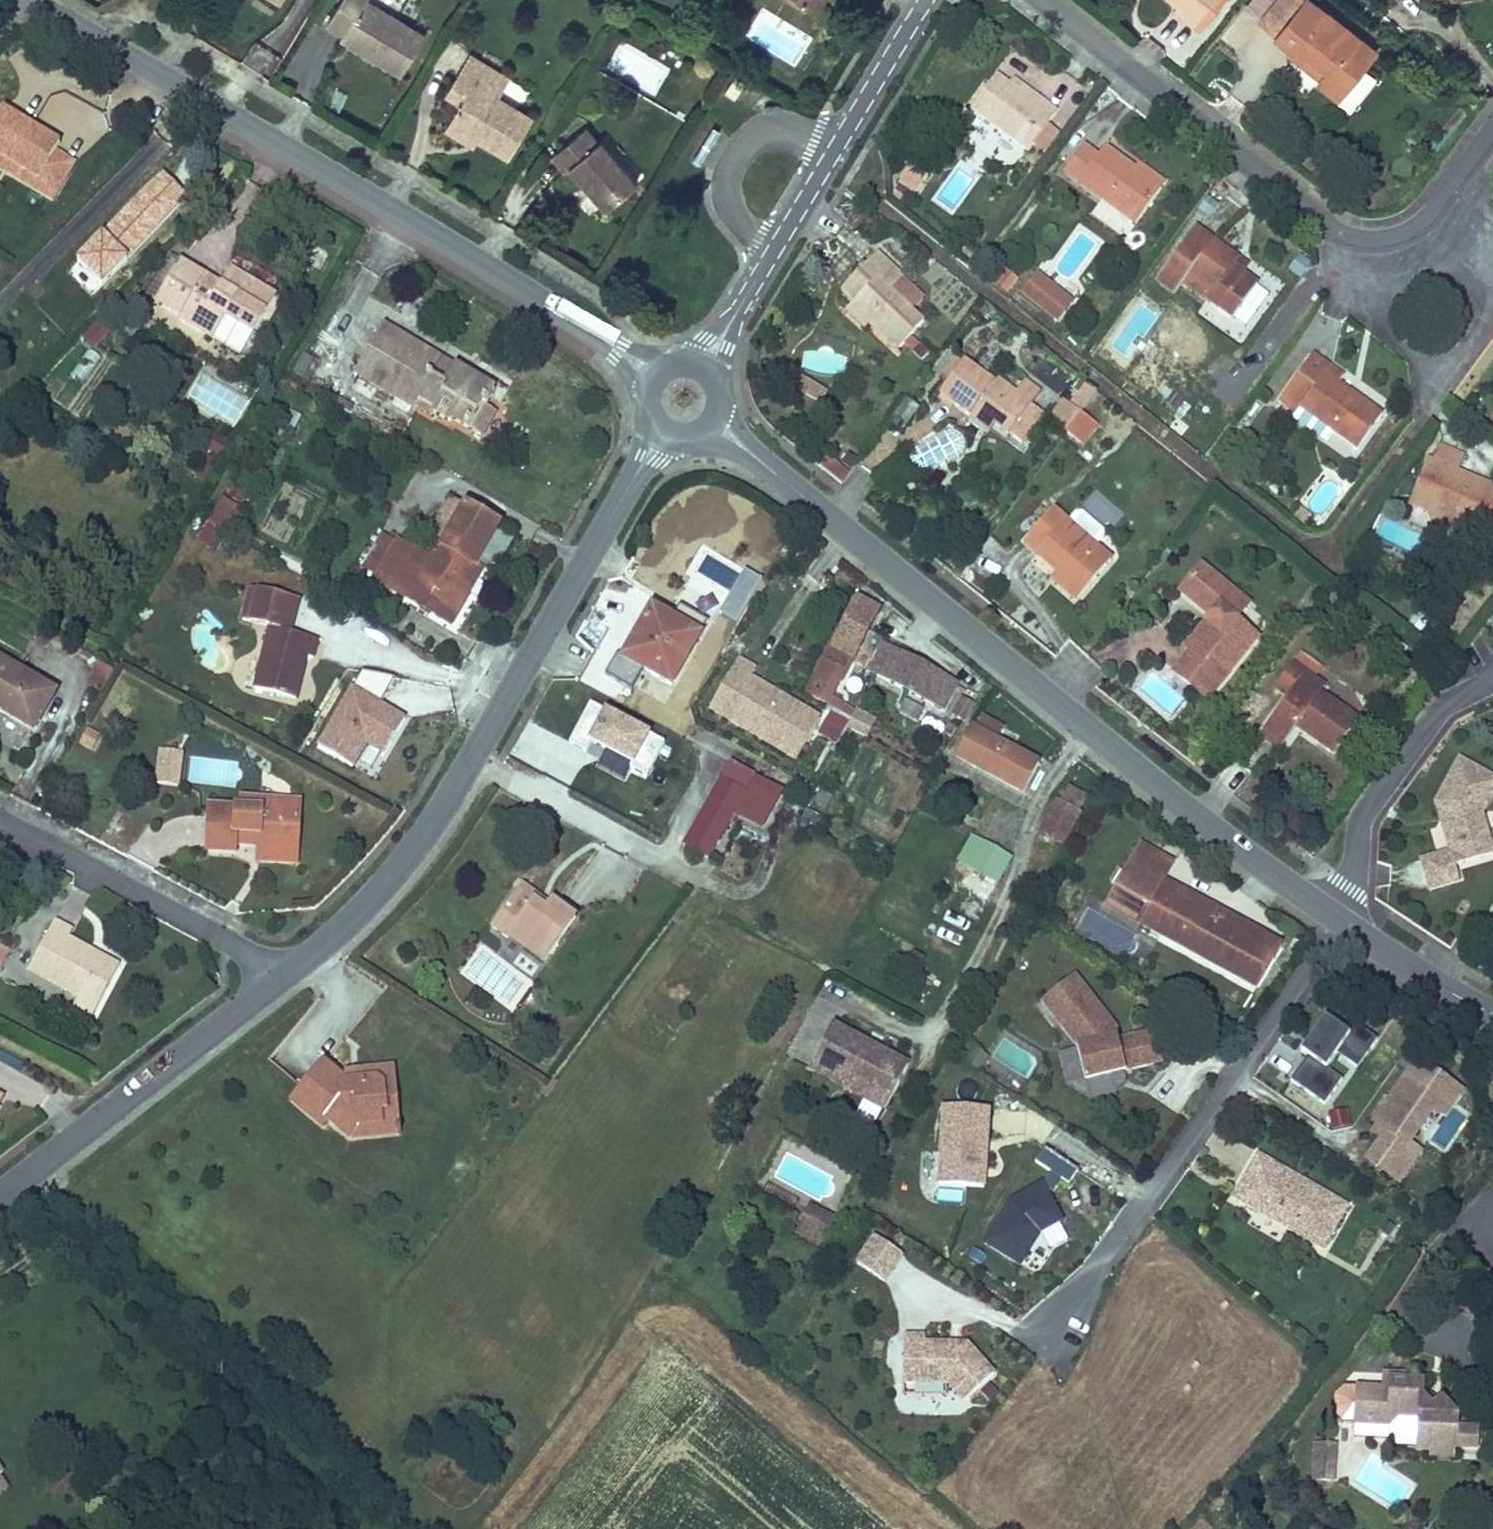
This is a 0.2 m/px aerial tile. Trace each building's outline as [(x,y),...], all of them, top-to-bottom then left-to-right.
[(379,60),(401,72),(424,33),(368,0),(339,0),(328,18),(347,29),(341,38),(357,47),(361,40),(383,53),(379,60)] [(824,9),(829,0),(819,0),(817,4),(824,9)] [(1174,1),(1169,7),(1195,28),(1217,0),(1173,0),(1174,1)] [(1316,77),(1336,92),(1373,42),(1316,0),(1297,0),(1273,31),(1290,44),(1293,39),(1326,63),(1316,77)] [(1290,44),(1283,53),(1316,77),(1326,63),(1293,39),(1290,44)] [(361,40),(357,47),(379,60),(383,53),(361,40)] [(468,51),(456,72),(459,74),(471,80),(459,101),(449,119),(478,136),(508,153),(532,111),(497,91),(507,73),(468,51)] [(448,94),(459,101),(471,80),(459,74),(448,94)] [(1041,101),(1044,96),(1016,75),(1009,83),(1025,95),(1028,92),(1041,101)] [(1029,148),(1059,107),(1044,96),(1041,101),(1028,92),(1025,95),(1009,83),(1006,87),(993,77),(971,105),(1029,148)] [(9,122),(13,115),(0,107),(0,116),(9,122)] [(72,159),(52,147),(38,139),(42,132),(13,115),(9,122),(0,116),(0,155),(8,159),(35,175),(30,184),(51,195),(72,159)] [(478,136),(449,119),(445,126),(474,142),(478,136)] [(597,138),(584,123),(558,147),(571,161),(568,164),(605,205),(636,177),(599,136),(597,138)] [(1035,147),(1045,154),(1059,134),(1049,127),(1035,147)] [(38,139),(52,147),(56,140),(42,132),(38,139)] [(1065,170),(1134,220),(1159,187),(1131,166),(1106,148),(1099,157),(1083,146),(1065,170)] [(571,161),(558,147),(551,153),(565,167),(568,164),(571,161)] [(4,168),(8,159),(0,155),(0,166),(4,168)] [(8,159),(4,168),(30,184),(35,175),(8,159)] [(1131,166),(1159,187),(1164,180),(1136,159),(1131,166)] [(916,193),(930,172),(912,160),(898,180),(916,193)] [(1212,240),(1196,227),(1183,243),(1200,256),(1212,240)] [(1200,256),(1183,243),(1156,278),(1173,292),(1186,275),(1209,293),(1201,303),(1228,323),(1255,288),(1243,279),(1231,270),(1239,260),(1212,240),(1200,256)] [(855,291),(846,300),(842,305),(863,325),(891,354),(920,326),(885,291),(897,279),(870,252),(857,265),(861,271),(848,283),(855,291)] [(185,294),(199,269),(176,256),(162,280),(185,294)] [(1243,279),(1251,269),(1239,260),(1231,270),(1243,279)] [(834,288),(846,300),(855,291),(848,283),(861,271),(857,265),(834,288)] [(228,286),(236,272),(228,266),(219,281),(228,286)] [(228,286),(219,281),(199,269),(185,294),(162,280),(152,295),(177,309),(174,314),(239,351),(272,293),(236,272),(228,286)] [(1009,296),(1019,279),(1004,271),(995,288),(1009,296)] [(1020,291),(1040,307),(1054,290),(1033,274),(1020,291)] [(1056,320),(1070,303),(1054,290),(1040,307),(1056,320)] [(856,333),(863,325),(842,305),(834,312),(856,333)] [(88,338),(111,316),(101,307),(79,328),(88,338)] [(446,431),(476,449),(492,426),(482,419),(490,407),(382,341),(353,388),(409,423),(411,420),(427,430),(429,426),(444,435),(446,431)] [(915,363),(923,355),(914,346),(906,354),(915,363)] [(1280,393),(1357,446),(1380,413),(1337,383),(1343,374),(1309,351),(1280,393)] [(72,375),(81,382),(99,360),(89,353),(72,375)] [(940,382),(948,389),(962,368),(954,363),(940,382)] [(1030,406),(1013,394),(997,382),(992,390),(962,368),(948,389),(938,402),(964,421),(971,411),(992,427),(1007,438),(1030,406)] [(1041,390),(1025,378),(1013,394),(1030,406),(1041,390)] [(1067,432),(1084,408),(1068,397),(1051,421),(1067,432)] [(909,427),(920,410),(907,401),(896,419),(909,427)] [(1101,421),(1084,408),(1067,432),(1085,446),(1101,421)] [(971,411),(964,421),(986,436),(992,427),(971,411)] [(960,457),(949,432),(913,447),(924,472),(960,457)] [(1426,514),(1474,533),(1477,534),(1482,520),(1492,525),(1492,499),(1491,498),(1492,494),(1492,487),(1454,472),(1459,458),(1434,448),(1416,495),(1431,500),(1426,514)] [(824,466),(815,477),(819,479),(829,470),(824,466)] [(829,470),(819,479),(837,495),(845,484),(829,470)] [(1416,495),(1411,509),(1426,514),(1431,500),(1416,495)] [(218,497),(199,545),(224,555),(242,506),(218,497)] [(396,541),(383,534),(359,574),(452,630),(487,572),(482,568),(506,529),(468,505),(466,508),(450,499),(418,551),(398,538),(396,541)] [(1052,505),(1022,539),(1032,548),(1038,541),(1061,561),(1055,568),(1048,575),(1077,601),(1114,560),(1052,505)] [(1464,541),(1474,533),(1426,514),(1431,527),(1464,541)] [(1477,534),(1492,540),(1492,538),(1492,525),(1482,520),(1477,534)] [(1038,541),(1032,548),(1055,568),(1061,561),(1038,541)] [(1247,602),(1200,565),(1184,586),(1214,610),(1205,622),(1212,627),(1191,652),(1176,671),(1205,695),(1254,635),(1233,619),(1247,602)] [(247,588),(239,621),(256,625),(264,592),(247,588)] [(256,625),(270,629),(262,661),(255,689),(299,701),(310,658),(315,660),(320,641),(294,634),(302,602),(264,592),(256,625)] [(809,694),(820,701),(824,703),(835,680),(840,682),(879,607),(857,595),(804,691),(809,694)] [(622,661),(676,692),(708,638),(654,607),(622,661)] [(1184,647),(1191,652),(1212,627),(1205,622),(1184,647)] [(958,685),(884,641),(869,666),(942,712),(958,685)] [(255,689),(262,661),(246,656),(238,688),(254,692),(255,689)] [(740,656),(719,691),(736,701),(732,708),(764,727),(760,733),(800,756),(823,715),(762,679),(758,685),(750,680),(753,675),(758,667),(740,656)] [(53,688),(0,657),(0,708),(31,726),(53,688)] [(1274,686),(1285,694),(1263,726),(1285,742),(1295,727),(1333,753),(1356,720),(1319,694),(1306,685),(1313,676),(1292,661),(1274,686)] [(96,664),(87,687),(103,693),(112,670),(96,664)] [(364,665),(318,747),(374,779),(409,718),(384,704),(395,683),(364,665)] [(762,679),(753,675),(750,680),(758,685),(762,679)] [(1319,694),(1326,685),(1313,676),(1306,685),(1319,694)] [(966,689),(975,694),(980,685),(971,681),(966,689)] [(736,701),(719,691),(712,706),(760,733),(764,727),(732,708),(736,701)] [(961,721),(970,704),(960,699),(952,716),(961,721)] [(593,746),(631,766),(629,770),(649,780),(667,745),(590,704),(569,744),(589,754),(593,746)] [(869,734),(877,719),(859,709),(851,724),(869,734)] [(979,732),(974,729),(959,756),(1026,793),(1041,767),(1000,744),(1009,727),(987,716),(979,732)] [(1257,734),(1279,749),(1285,742),(1263,726),(1257,734)] [(79,745),(94,751),(100,734),(85,728),(79,745)] [(1457,756),(1434,800),(1445,806),(1448,821),(1440,823),(1447,849),(1419,857),(1427,887),(1457,879),(1453,864),(1490,854),(1479,812),(1492,786),(1492,776),(1457,756)] [(172,792),(175,759),(155,757),(152,790),(172,792)] [(684,845),(711,860),(735,816),(764,832),(785,792),(732,763),(722,780),(720,779),(684,845)] [(1088,799),(1068,788),(1060,804),(1079,815),(1088,799)] [(1445,806),(1434,800),(1440,823),(1448,821),(1445,806)] [(228,804),(227,813),(200,810),(195,856),(220,859),(222,843),(249,846),(248,854),(286,857),(289,827),(252,824),(253,807),(228,804)] [(1079,815),(1060,804),(1050,821),(1070,832),(1079,815)] [(252,824),(289,827),(290,810),(253,807),(252,824)] [(1070,832),(1050,821),(1044,831),(1065,842),(1070,832)] [(962,867),(996,884),(1012,856),(977,838),(962,867)] [(1168,863),(1133,845),(1110,888),(1149,910),(1139,929),(1255,987),(1277,944),(1158,882),(1168,863)] [(247,870),(284,873),(286,857),(248,854),(247,870)] [(1110,888),(1099,909),(1139,929),(1149,910),(1110,888)] [(507,902),(532,919),(536,914),(511,896),(507,902)] [(514,960),(531,972),(563,926),(543,912),(536,914),(532,919),(507,902),(480,938),(494,949),(500,941),(517,955),(514,960)] [(78,993),(94,1002),(116,960),(67,934),(70,929),(53,919),(27,967),(78,993)] [(1084,1081),(1162,1064),(1155,1033),(1118,1041),(1112,1025),(1073,977),(1040,1003),(1077,1049),(1084,1081)] [(72,1005),(88,1013),(94,1002),(78,993),(72,1005)] [(1300,1048),(1307,1053),(1289,1080),(1324,1105),(1342,1078),(1326,1066),(1335,1053),(1357,1068),(1379,1036),(1356,1020),(1348,1031),(1324,1014),(1300,1048)] [(883,1109),(909,1062),(880,1046),(877,1052),(864,1044),(866,1039),(832,1020),(806,1068),(857,1095),(881,1108),(883,1109)] [(877,1052),(880,1046),(866,1039),(864,1044),(877,1052)] [(1386,1130),(1381,1137),(1366,1158),(1397,1180),(1419,1149),(1407,1140),(1436,1100),(1447,1108),(1460,1091),(1415,1060),(1372,1120),(1377,1124),(1386,1130)] [(321,1069),(288,1106),(321,1135),(327,1129),(349,1148),(399,1141),(397,1122),(394,1123),(391,1103),(384,1093),(376,1094),(375,1075),(360,1076),(361,1086),(341,1088),(321,1069)] [(394,1123),(397,1122),(393,1073),(375,1075),(376,1094),(384,1093),(391,1103),(394,1123)] [(346,1077),(341,1088),(361,1086),(360,1076),(346,1077)] [(881,1108),(857,1095),(845,1117),(869,1130),(881,1108)] [(992,1107),(940,1104),(936,1180),(988,1183),(992,1107)] [(1334,1131),(1351,1126),(1347,1110),(1330,1115),(1334,1131)] [(1372,1131),(1381,1137),(1386,1130),(1377,1124),(1372,1131)] [(1042,1179),(1007,1197),(981,1241),(1020,1264),(1039,1232),(1064,1219),(1050,1193),(1060,1179),(1068,1184),(1078,1169),(1044,1147),(1034,1162),(1049,1172),(1043,1180),(1042,1179)] [(1323,1250),(1347,1207),(1306,1184),(1303,1188),(1295,1184),(1298,1179),(1257,1156),(1232,1200),(1323,1250)] [(1303,1188),(1306,1184),(1298,1179),(1295,1184),(1303,1188)] [(795,1233),(823,1245),(836,1214),(808,1202),(795,1233)] [(902,1252),(873,1233),(854,1262),(883,1281),(902,1252)] [(924,1335),(903,1335),(902,1381),(946,1382),(948,1382),(963,1400),(993,1374),(967,1344),(964,1347),(949,1346),(949,1342),(924,1342),(924,1335)] [(1380,1376),(1379,1394),(1386,1394),(1388,1386),(1400,1385),(1400,1377),(1380,1376)] [(946,1382),(902,1381),(902,1393),(946,1394),(946,1382)] [(1386,1394),(1379,1394),(1362,1393),(1361,1411),(1365,1412),(1365,1431),(1364,1449),(1383,1450),(1383,1454),(1429,1456),(1430,1464),(1449,1464),(1450,1455),(1475,1455),(1475,1435),(1454,1434),(1454,1424),(1437,1403),(1432,1404),(1425,1405),(1419,1398),(1416,1395),(1414,1391),(1414,1386),(1400,1385),(1388,1386),(1386,1394)] [(1350,1430),(1365,1431),(1365,1412),(1361,1411),(1362,1393),(1351,1393),(1350,1430)] [(1425,1394),(1419,1398),(1425,1405),(1432,1404),(1425,1394)] [(1311,1483),(1314,1448),(1306,1448),(1304,1483),(1311,1483)] [(1314,1448),(1311,1483),(1327,1484),(1329,1449),(1314,1448)] [(0,1474),(0,1491),(8,1486),(0,1474)]
